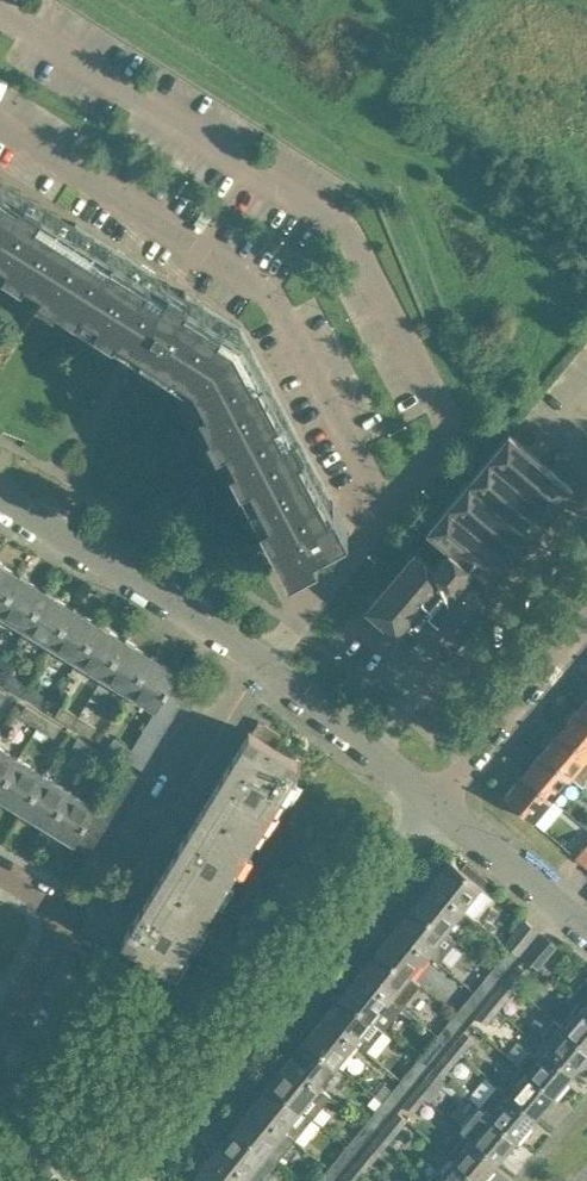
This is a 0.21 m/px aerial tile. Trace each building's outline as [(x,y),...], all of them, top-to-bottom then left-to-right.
[(42,277),(36,287),(53,298),(60,288),(96,311),(93,316),(132,341),(131,343),(145,352),(147,350),(185,374),(189,369),(193,371),(217,417),(207,423),(216,441),(227,435),(280,536),(273,540),(284,560),(288,568),(317,552),(313,544),(347,526),(242,326),(185,290),(182,294),(167,285),(169,281),(76,222),(70,232),(35,210),(44,197),(26,186),(18,200),(0,188),(0,250),(42,277)] [(492,583),(573,486),(507,430),(428,526),(449,544),(434,563),(417,549),(369,607),(414,645),(423,634),(445,653),(492,596),(479,584),(485,577),(492,583)] [(21,574),(0,561),(0,608),(21,574)] [(48,591),(21,574),(0,608),(0,613),(25,628),(48,591)] [(51,645),(75,607),(48,591),(25,628),(51,645)] [(77,661),(100,623),(75,607),(51,645),(77,661)] [(104,677),(127,639),(100,623),(77,661),(104,677)] [(129,693),(152,655),(127,639),(104,677),(129,693)] [(165,694),(173,681),(179,671),(152,655),(129,693),(156,709),(158,707),(165,694)] [(22,693),(28,683),(12,673),(5,683),(22,693)] [(198,696),(173,681),(165,694),(190,709),(198,696)] [(46,694),(28,683),(22,693),(40,704),(46,694)] [(9,693),(0,688),(0,701),(3,703),(9,693)] [(190,709),(165,694),(158,707),(182,722),(190,709)] [(579,708),(586,715),(586,698),(579,708)] [(39,725),(45,715),(27,704),(21,714),(39,725)] [(74,725),(80,715),(63,704),(57,714),(74,725)] [(182,722),(158,707),(156,709),(157,710),(150,720),(175,735),(182,722)] [(579,708),(560,730),(586,753),(586,715),(579,708)] [(62,725),(45,715),(39,725),(56,736),(62,725)] [(98,725),(80,715),(74,725),(91,736),(98,725)] [(175,735),(150,720),(142,733),(167,748),(175,735)] [(258,832),(301,763),(275,747),(283,735),(260,721),(253,733),(250,731),(207,801),(258,832)] [(560,730),(542,752),(571,777),(573,775),(585,786),(586,783),(586,753),(560,730)] [(167,748),(142,733),(134,746),(159,761),(167,748)] [(91,757),(97,747),(79,736),(73,746),(91,757)] [(132,748),(115,738),(109,748),(126,758),(132,748)] [(20,757),(0,745),(0,788),(20,757)] [(159,761),(134,746),(133,748),(132,748),(126,758),(151,774),(159,761)] [(114,758),(97,747),(91,757),(108,767),(114,758)] [(571,777),(542,752),(523,774),(553,799),(571,777)] [(45,773),(20,757),(0,788),(0,800),(21,813),(45,773)] [(147,781),(122,766),(115,779),(139,794),(147,781)] [(46,829),(71,789),(45,773),(21,813),(46,829)] [(553,799),(523,774),(505,796),(534,821),(553,799)] [(139,794),(115,779),(107,791),(131,806),(139,794)] [(91,817),(98,806),(71,789),(46,829),(73,845),(75,842),(83,830),(91,817)] [(131,806),(107,791),(99,804),(123,819),(131,806)] [(215,902),(258,832),(207,801),(164,870),(215,902)] [(123,819),(99,804),(98,806),(91,817),(115,832),(123,819)] [(115,832),(91,817),(83,830),(107,844),(115,832)] [(107,844),(83,830),(75,842),(99,857),(107,844)] [(576,856),(586,866),(586,843),(576,856)] [(449,860),(432,882),(464,908),(475,917),(493,894),(482,885),(461,868),(450,859),(449,860)] [(467,862),(461,868),(482,885),(487,879),(467,862)] [(172,971),(215,902),(164,870),(121,940),(172,971)] [(464,908),(432,882),(414,904),(446,930),(464,908)] [(414,904),(396,927),(428,952),(439,962),(457,939),(446,930),(414,904)] [(520,953),(538,930),(525,919),(507,941),(512,946),(520,953)] [(410,975),(411,973),(428,952),(396,927),(378,949),(410,975)] [(537,967),(555,945),(556,944),(545,935),(526,958),(537,967)] [(501,975),(520,953),(512,946),(493,968),(501,975)] [(421,982),(411,973),(410,975),(378,949),(360,971),(402,1005),(421,982)] [(518,987),(530,971),(520,963),(508,978),(518,987)] [(483,997),(501,975),(493,968),(475,991),(483,997)] [(402,1005),(360,971),(342,993),(384,1028),(402,1005)] [(574,991),(571,996),(581,1005),(586,1010),(586,976),(574,991)] [(499,1010),(512,994),(502,985),(489,1001),(499,1010)] [(465,1020),(483,997),(475,991),(457,1013),(465,1020)] [(384,1028),(342,993),(324,1016),(356,1042),(367,1051),(384,1028)] [(489,1023),(499,1010),(489,1001),(478,1014),(489,1023)] [(581,1005),(563,1027),(586,1047),(586,1010),(581,1005)] [(447,1042),(465,1020),(457,1013),(438,1035),(447,1042)] [(338,1064),(356,1042),(324,1016),(306,1038),(338,1064)] [(563,1027),(555,1020),(542,1034),(551,1042),(545,1049),(572,1072),(586,1055),(586,1047),(563,1027)] [(462,1054),(475,1038),(465,1030),(452,1045),(462,1054)] [(429,1064),(447,1042),(438,1035),(420,1057),(429,1064)] [(320,1086),(320,1085),(338,1064),(306,1038),(288,1060),(320,1086)] [(451,1068),(462,1054),(452,1045),(441,1059),(451,1068)] [(572,1072),(545,1049),(537,1057),(529,1050),(517,1063),(526,1071),(554,1094),(572,1072)] [(411,1086),(429,1064),(420,1057),(402,1079),(411,1086)] [(313,1117),(330,1095),(332,1093),(320,1085),(320,1086),(288,1060),(270,1083),(313,1117)] [(430,1101),(448,1079),(434,1067),(415,1089),(426,1098),(430,1101)] [(554,1094),(526,1071),(508,1093),(535,1116),(554,1094)] [(392,1108),(411,1086),(402,1079),(384,1101),(392,1108)] [(313,1117),(270,1083),(252,1105),(284,1131),(284,1130),(295,1139),(313,1117)] [(535,1116),(508,1093),(498,1085),(479,1106),(517,1138),(535,1116)] [(426,1098),(415,1089),(403,1105),(414,1113),(426,1098)] [(374,1130),(392,1108),(384,1101),(366,1123),(374,1130)] [(252,1105),(234,1127),(266,1153),(277,1162),(295,1139),(284,1130),(284,1131),(252,1105)] [(517,1138),(479,1106),(462,1125),(473,1134),(471,1137),(498,1160),(517,1138)] [(389,1142),(408,1119),(398,1110),(379,1134),(389,1142)] [(356,1152),(374,1130),(366,1123),(347,1145),(356,1152)] [(216,1149),(248,1176),(255,1180),(262,1180),(277,1162),(266,1153),(234,1127),(216,1149)] [(372,1164),(389,1142),(379,1134),(362,1155),(372,1164)] [(471,1137),(452,1158),(479,1180),(480,1180),(498,1160),(471,1137)] [(338,1174),(356,1152),(347,1145),(329,1167),(338,1174)] [(216,1149),(197,1172),(208,1180),(244,1180),(248,1176),(216,1149)] [(452,1158),(434,1180),(435,1180),(479,1180),(452,1158)] [(366,1171),(356,1162),(342,1178),(346,1180),(358,1180),(366,1171)] [(338,1174),(329,1167),(318,1180),(332,1180),(338,1174)]
